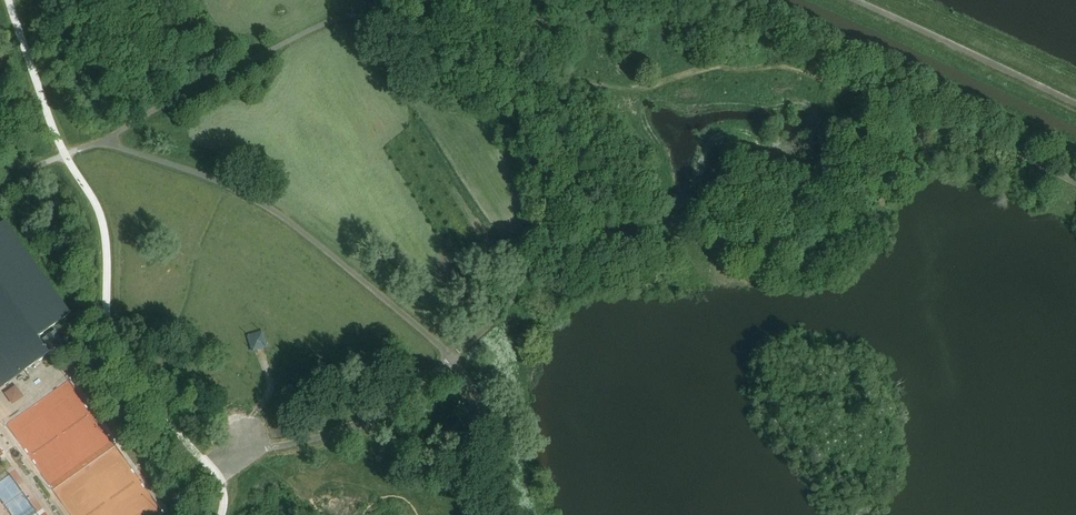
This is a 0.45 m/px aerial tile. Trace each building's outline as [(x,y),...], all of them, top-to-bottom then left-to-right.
[(1062,201),(1060,213),(1075,216),(1075,204),(1062,201)] [(71,313),(5,221),(0,224),(0,386),(1,388),(50,353),(38,336),(71,313)] [(719,282),(731,281),(730,273),(719,274),(719,282)] [(49,330),(45,333),(56,349),(59,346),(60,345),(53,335),(49,330)] [(265,330),(249,334),(254,351),(269,347),(265,330)] [(491,347),(489,344),(498,337),(495,332),(479,344),(484,352),(491,347)] [(48,339),(44,342),(51,352),(55,349),(48,339)] [(499,350),(486,354),(489,362),(501,358),(499,350)] [(14,404),(26,395),(17,383),(5,392),(14,404)] [(377,422),(366,427),(373,446),(385,441),(377,422)] [(522,500),(524,508),(533,506),(531,498),(522,500)]
